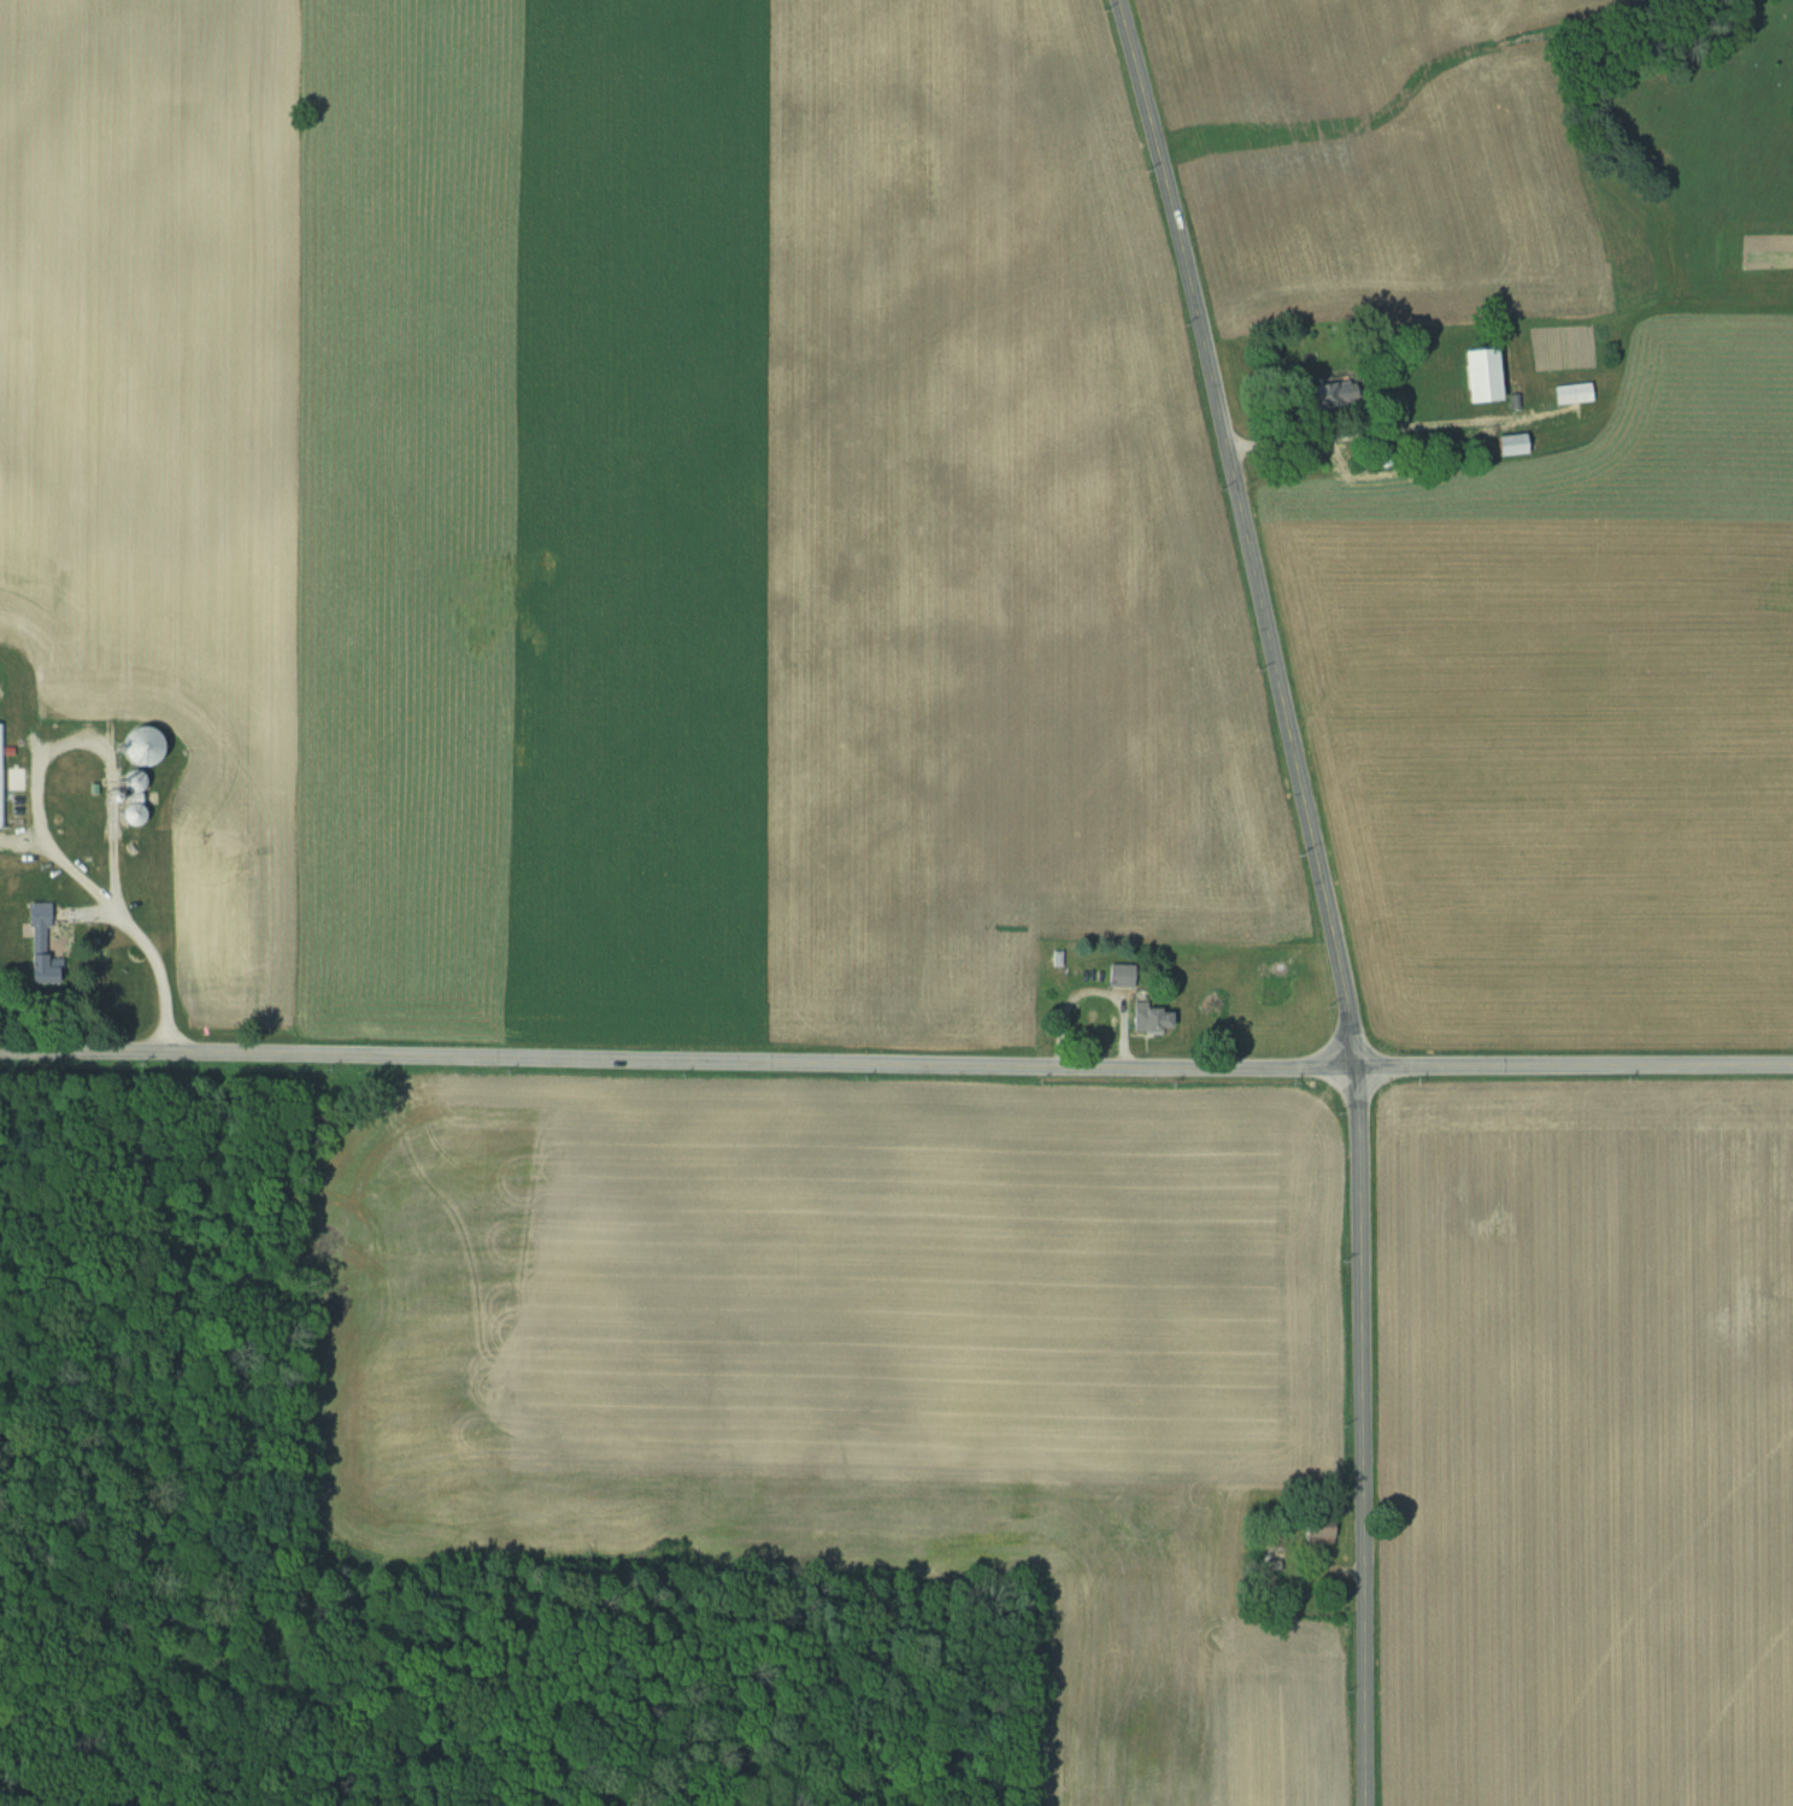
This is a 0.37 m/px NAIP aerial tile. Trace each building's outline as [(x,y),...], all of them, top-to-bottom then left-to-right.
[(1460,403),(1494,402),(1491,348),(1457,350),(1460,403)] [(1296,388),(1300,413),(1349,406),(1345,380),(1296,388)] [(1549,386),(1551,405),(1591,401),(1589,382),(1549,386)] [(1525,435),(1492,435),(1492,455),(1525,455),(1525,435)] [(126,790),(136,788),(133,775),(123,777),(126,790)] [(47,902),(23,902),(22,982),(52,982),(52,956),(46,956),(47,902)] [(1131,965),(1104,964),(1104,988),(1131,988),(1131,965)] [(1128,1007),(1128,1034),(1169,1034),(1169,1007),(1128,1007)] [(1300,1518),(1301,1544),(1333,1543),(1332,1517),(1300,1518)]
